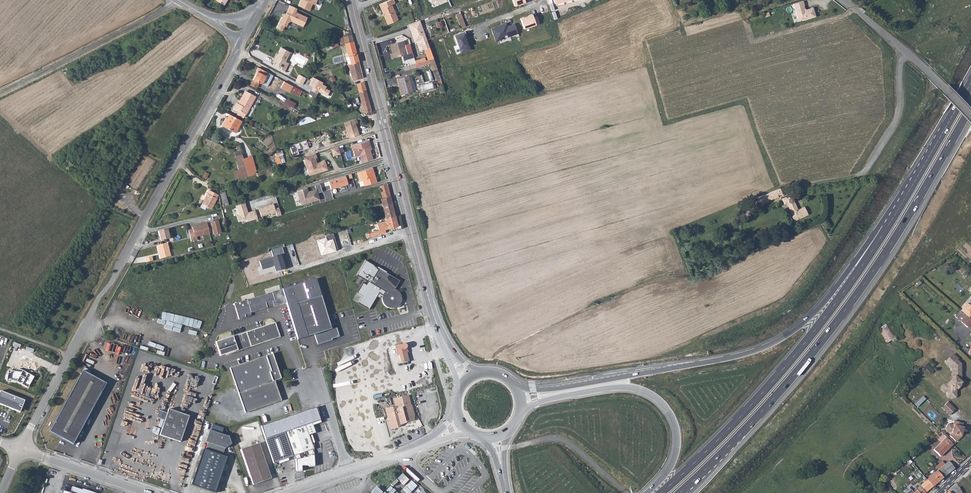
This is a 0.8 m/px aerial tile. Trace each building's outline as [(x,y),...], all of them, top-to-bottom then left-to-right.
[(298,5),(309,10),(312,3),(315,4),(317,0),(300,0),(298,5)] [(393,0),(392,0),(379,6),(388,25),(398,21),(391,6),(395,4),(393,0)] [(801,1),(792,4),(796,19),(799,18),(800,21),(814,17),(811,8),(805,10),(804,11),(803,10),(803,9),(802,6),(803,6),(801,1)] [(296,8),(290,5),(286,13),(282,14),(276,28),(282,30),(284,25),(286,26),(288,22),(291,21),(302,26),(307,17),(295,12),(296,8)] [(457,13),(462,27),(466,25),(462,12),(457,13)] [(532,14),(521,17),(524,28),(538,23),(535,16),(533,17),(532,14)] [(413,37),(415,37),(412,28),(421,24),(420,20),(408,24),(413,37)] [(515,23),(508,25),(508,23),(493,28),(497,40),(502,38),(502,36),(507,34),(508,37),(519,33),(515,23)] [(426,49),(430,47),(427,40),(421,24),(412,28),(415,37),(413,37),(415,42),(421,40),(422,43),(421,44),(423,50),(424,49),(426,49)] [(455,34),(460,51),(469,48),(464,31),(455,34)] [(353,42),(351,34),(343,36),(344,38),(345,43),(345,44),(353,42)] [(403,41),(392,44),(394,53),(392,53),(390,54),(391,58),(407,54),(403,41)] [(282,47),(278,54),(279,55),(278,56),(274,63),(282,67),(281,70),(285,71),(289,63),(285,61),(290,52),(282,47)] [(349,56),(357,54),(355,47),(347,50),(349,56)] [(428,60),(429,60),(434,59),(430,48),(430,47),(426,49),(424,49),(428,60)] [(351,64),(359,62),(357,54),(349,56),(349,57),(350,60),(351,64)] [(442,82),(440,78),(434,59),(429,60),(432,70),(434,70),(438,83),(442,82)] [(353,80),(363,78),(361,70),(359,62),(351,64),(349,65),(353,80)] [(261,84),(267,72),(258,67),(256,71),(257,71),(253,79),(259,82),(261,84)] [(294,82),(296,78),(286,72),(284,75),(294,82)] [(296,82),(303,85),(306,78),(299,75),(296,82)] [(397,79),(398,83),(399,82),(402,94),(412,92),(408,76),(397,79)] [(313,77),(309,85),(312,86),(308,94),(315,98),(318,91),(327,96),(329,91),(325,89),(326,87),(322,85),(324,82),(313,77)] [(250,85),(256,88),(259,82),(253,79),(250,85)] [(293,86),(284,81),(281,87),(289,92),(293,86)] [(366,90),(364,82),(356,84),(359,92),(366,90)] [(371,111),(366,90),(359,92),(365,113),(371,111)] [(238,110),(245,114),(255,96),(246,91),(239,104),(236,103),(234,108),(238,110)] [(285,103),(294,107),(296,101),(287,98),(285,103)] [(235,133),(241,121),(229,114),(226,119),(225,119),(221,125),(235,133)] [(357,122),(356,119),(344,123),(349,138),(359,135),(355,123),(357,122)] [(371,149),(368,140),(351,146),(355,156),(359,155),(362,162),(373,159),(370,150),(371,149)] [(301,141),(295,144),(297,151),(304,149),(303,148),(301,141)] [(338,147),(331,149),(333,157),(341,155),(338,147)] [(243,159),(240,150),(234,152),(238,170),(234,171),(236,179),(248,175),(243,159)] [(315,153),(303,157),(309,175),(328,169),(325,160),(317,163),(315,158),(317,157),(315,153)] [(255,171),(256,171),(253,163),(251,164),(248,157),(243,159),(248,175),(256,173),(255,171)] [(377,181),(372,167),(357,172),(359,180),(362,179),(364,185),(377,181)] [(346,176),(329,181),(331,188),(348,183),(346,176)] [(307,188),(297,191),(302,204),(320,199),(318,193),(323,191),(320,183),(315,185),(316,189),(308,192),(307,188)] [(387,183),(380,186),(383,198),(381,199),(382,203),(382,205),(392,203),(387,183)] [(782,193),(780,188),(757,197),(760,204),(778,196),(777,195),(782,193)] [(216,193),(209,190),(208,193),(207,193),(200,207),(204,209),(206,206),(211,209),(217,197),(216,193)] [(806,210),(804,206),(798,209),(793,199),(792,200),(791,198),(790,196),(789,195),(787,196),(781,198),(784,204),(786,203),(792,216),(794,220),(808,214),(806,210)] [(245,202),(236,204),(240,215),(237,215),(239,222),(247,219),(247,222),(258,218),(256,210),(248,212),(245,202)] [(274,204),(259,208),(262,217),(276,212),(277,216),(281,215),(279,207),(275,209),(274,204)] [(385,218),(395,215),(394,208),(384,211),(384,213),(385,218)] [(750,210),(742,216),(745,221),(749,218),(748,217),(753,213),(750,210)] [(366,234),(368,238),(383,234),(382,233),(385,232),(385,229),(398,226),(395,215),(385,218),(386,220),(377,223),(379,231),(366,234)] [(214,223),(211,224),(213,234),(222,232),(220,224),(225,222),(224,219),(214,222),(214,223)] [(193,231),(189,232),(190,238),(192,238),(193,241),(197,240),(197,237),(210,234),(207,223),(194,226),(195,228),(192,229),(193,231)] [(167,229),(158,231),(160,241),(169,238),(167,229)] [(333,233),(325,236),(326,238),(317,240),(322,255),(338,250),(333,233)] [(156,246),(160,259),(170,256),(167,243),(156,246)] [(282,248),(271,251),(273,257),(260,261),(262,269),(274,266),(276,271),(286,269),(282,255),(284,254),(282,248)] [(383,299),(383,301),(383,303),(386,307),(388,308),(392,309),(396,308),(401,299),(401,296),(399,293),(397,291),(394,290),(399,281),(365,260),(356,274),(367,282),(366,284),(362,283),(356,293),(361,296),(357,302),(368,309),(379,292),(383,295),(383,299)] [(322,345),(323,346),(332,343),(332,342),(340,339),(336,327),(330,329),(328,321),(334,320),(332,314),(326,316),(315,278),(282,289),(286,302),(298,342),(314,337),(318,346),(322,345)] [(282,289),(233,303),(238,320),(248,317),(247,313),(286,302),(282,289)] [(969,305),(967,303),(961,310),(969,317),(970,315),(970,307),(969,305)] [(966,315),(962,312),(960,310),(955,316),(957,318),(961,322),(966,315)] [(966,315),(961,322),(967,327),(970,323),(970,320),(966,315)] [(271,337),(279,335),(275,322),(232,335),(232,334),(214,339),(219,354),(224,352),(263,340),(263,341),(272,338),(271,337)] [(882,329),(879,331),(887,342),(894,337),(885,324),(881,327),(882,329)] [(225,353),(263,341),(263,340),(224,352),(225,353)] [(404,343),(395,345),(396,353),(398,352),(401,363),(408,361),(406,352),(405,348),(407,346),(406,345),(406,344),(404,343)] [(280,402),(273,381),(280,379),(271,354),(229,369),(244,414),(280,402)] [(954,355),(948,360),(953,365),(957,361),(958,361),(959,360),(954,355)] [(948,360),(946,362),(952,368),(952,371),(953,372),(957,372),(957,377),(953,377),(953,378),(947,385),(944,385),(942,387),(942,390),(944,392),(946,392),(946,396),(948,398),(953,398),(955,397),(955,389),(956,389),(955,389),(958,386),(959,386),(961,384),(959,382),(961,381),(961,365),(958,361),(957,361),(953,365),(948,360)] [(931,371),(925,365),(921,369),(927,376),(931,371)] [(106,385),(82,371),(49,432),(73,445),(106,385)] [(0,394),(0,403),(21,411),(25,400),(1,390),(0,394)] [(412,412),(407,394),(395,397),(397,404),(386,408),(391,426),(398,426),(401,424),(401,422),(407,422),(410,421),(414,419),(414,414),(412,412)] [(915,404),(918,407),(925,399),(922,396),(915,404)] [(954,409),(947,402),(943,406),(951,413),(954,409)] [(314,406),(259,426),(264,439),(303,425),(307,435),(314,432),(311,422),(319,419),(314,406)] [(948,416),(951,413),(943,406),(940,409),(948,416)] [(188,417),(168,410),(159,436),(180,443),(188,417)] [(950,432),(947,435),(954,442),(961,436),(960,435),(960,431),(962,432),(964,427),(961,426),(962,422),(953,419),(951,423),(949,422),(947,423),(945,428),(946,430),(950,432)] [(212,424),(210,430),(221,433),(223,427),(212,424)] [(313,465),(312,456),(313,455),(311,449),(312,449),(307,435),(303,425),(264,439),(272,463),(292,456),(294,461),(295,470),(300,470),(300,466),(307,465),(308,466),(313,465)] [(224,448),(230,444),(228,436),(221,433),(210,430),(208,429),(204,441),(207,442),(204,450),(221,455),(224,448)] [(148,442),(159,446),(161,438),(151,435),(148,442)] [(939,456),(952,445),(945,438),(932,450),(939,456)] [(271,478),(258,443),(241,449),(253,484),(271,478)] [(221,455),(204,450),(202,449),(190,484),(213,492),(225,457),(221,455)] [(934,467),(937,470),(940,467),(944,464),(942,461),(934,467)] [(946,474),(953,468),(947,462),(944,464),(940,467),(946,474)] [(937,470),(926,480),(931,486),(946,474),(940,467),(937,470)] [(926,480),(911,492),(910,489),(905,492),(923,492),(931,486),(926,480)]
